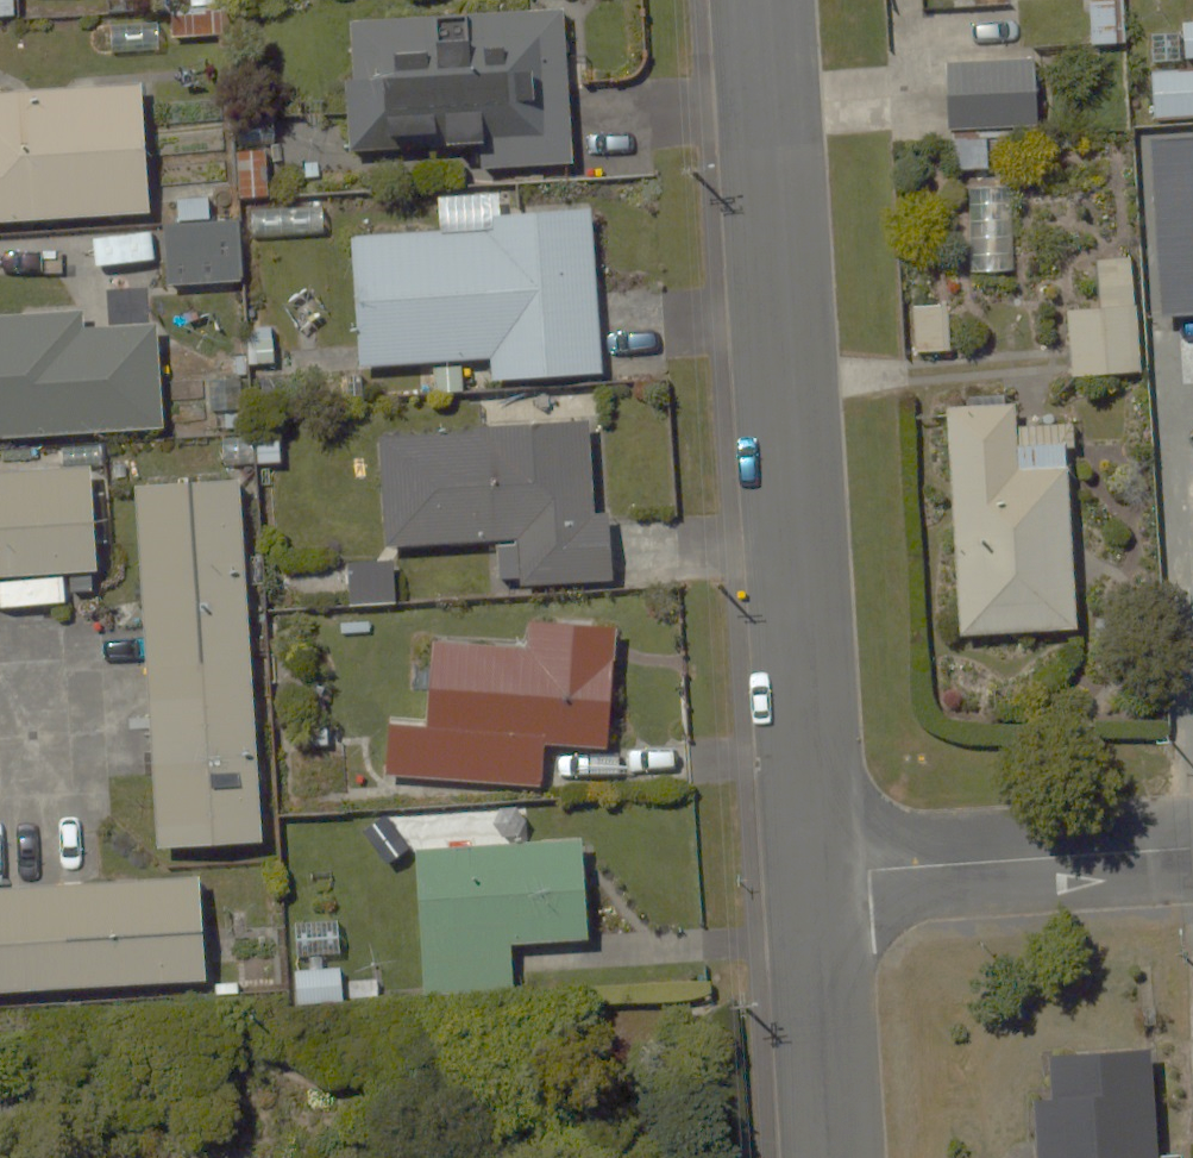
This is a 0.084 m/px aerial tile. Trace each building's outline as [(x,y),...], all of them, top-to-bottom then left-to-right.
[(1085,47),(1125,46),(1124,0),(1084,0),(1085,47)] [(229,3),(171,5),(171,36),(230,35),(229,3)] [(561,8),(347,19),(354,151),(568,139),(561,8)] [(1183,18),(1184,57),(1192,57),(1192,18),(1183,18)] [(939,69),(944,168),(992,166),(991,131),(1058,128),(1055,64),(939,69)] [(1144,69),(1145,119),(1192,118),(1192,68),(1144,69)] [(149,211),(142,83),(0,91),(0,219),(149,211)] [(1013,185),(970,185),(971,286),(1014,285),(1013,185)] [(252,216),(161,220),(164,283),(254,279),(252,216)] [(586,218),(349,232),(357,368),(489,361),(490,381),(595,375),(586,218)] [(1140,253),(1090,254),(1091,304),(1063,305),(1064,371),(1142,369),(1140,253)] [(948,301),(911,303),(913,353),(950,351),(948,301)] [(0,309),(0,432),(159,426),(154,304),(0,309)] [(1009,406),(948,409),(960,633),(1081,627),(1071,425),(1010,429),(1009,406)] [(597,415),(374,427),(380,550),(500,543),(502,575),(605,569),(597,415)] [(0,467),(0,575),(98,571),(93,463),(0,467)] [(245,478),(139,485),(165,847),(271,839),(245,478)] [(602,741),(613,640),(433,620),(416,772),(534,786),(540,734),(602,741)] [(584,834),(419,845),(428,995),(514,990),(511,940),(590,935),(584,834)] [(0,884),(0,989),(206,977),(200,873),(0,884)] [(341,911),(291,914),(294,959),(344,956),(341,911)] [(343,967),(296,970),(298,1007),(346,1004),(343,967)] [(1181,1142),(1151,1143),(1148,1038),(1043,1042),(1045,1096),(1035,1096),(1037,1157),(1181,1157),(1181,1142)]
